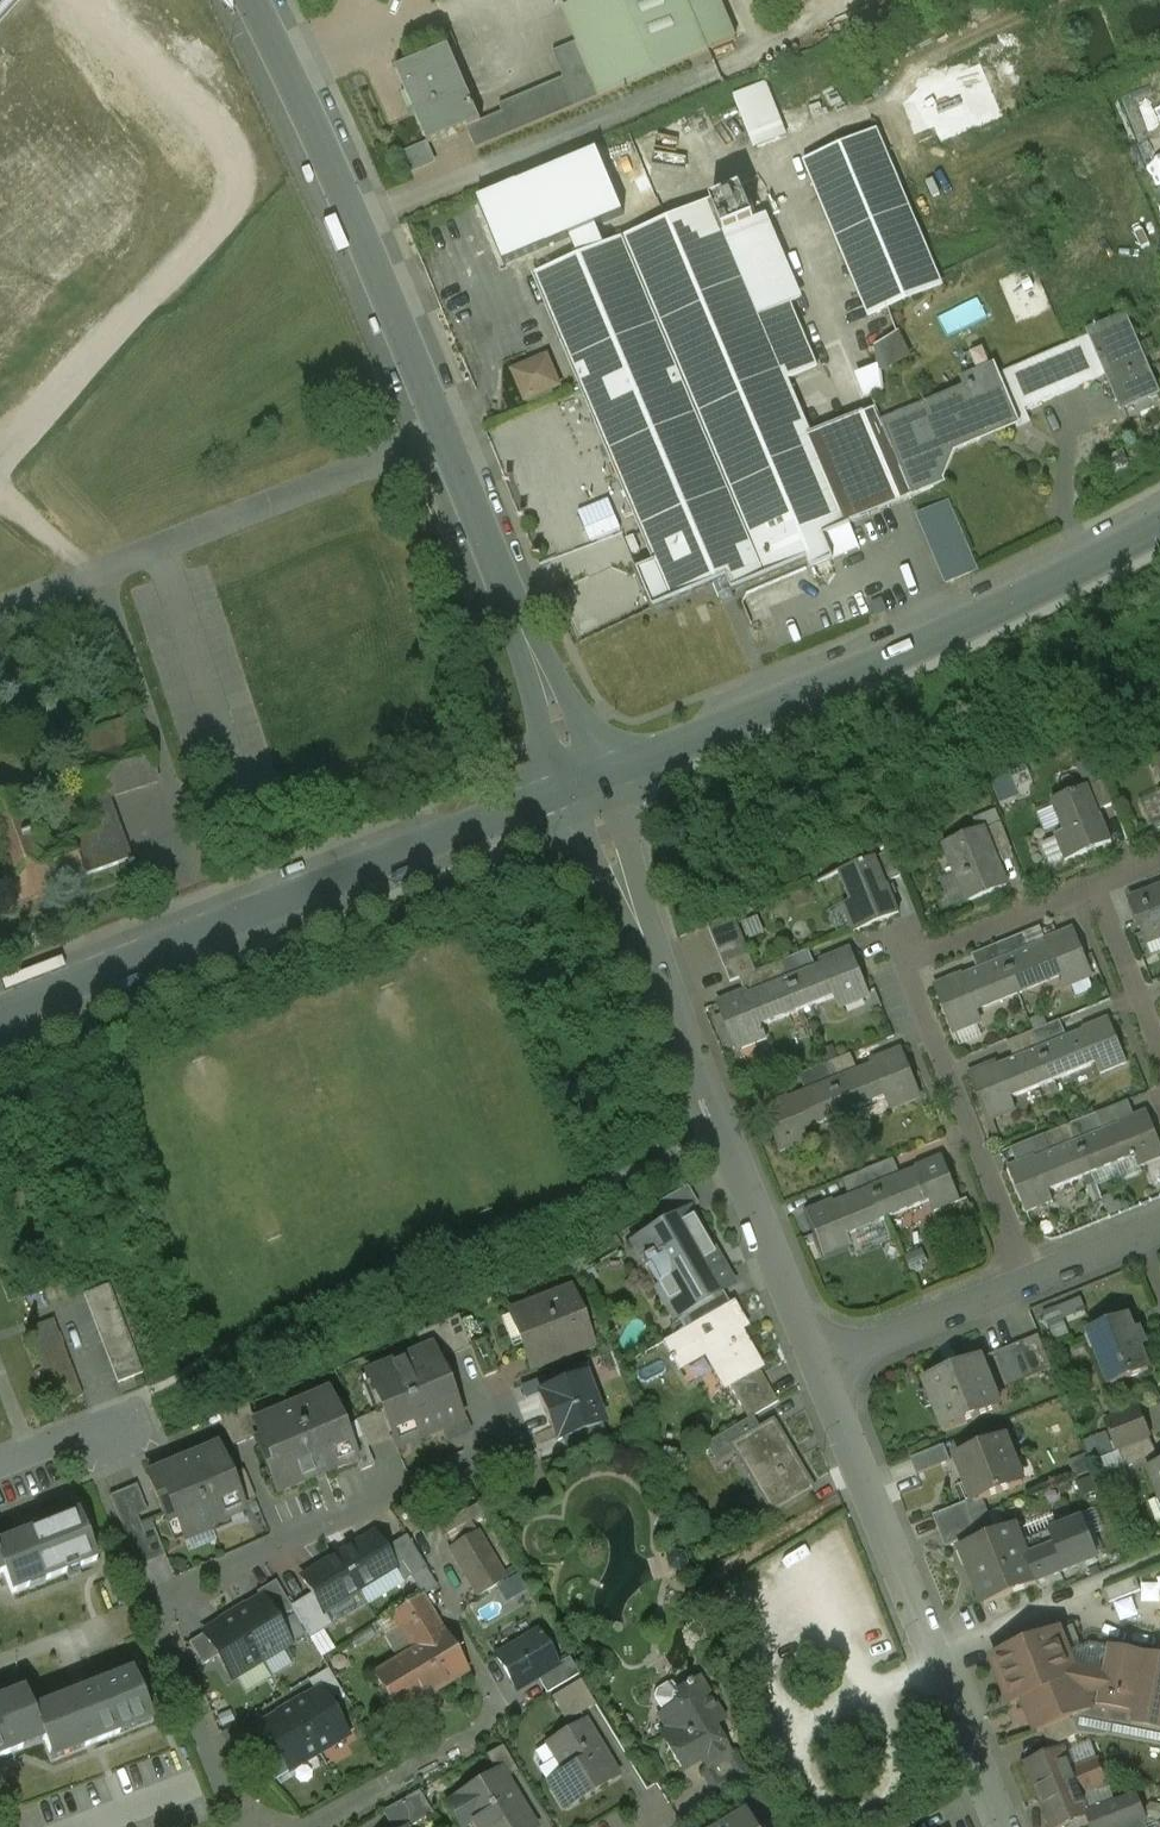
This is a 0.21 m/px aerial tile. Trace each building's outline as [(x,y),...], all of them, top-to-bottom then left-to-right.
[(19,0),(0,0),(0,21),(19,0)] [(576,41),(599,95),(708,49),(685,0),(583,0),(563,8),(576,41)] [(479,121),(466,127),(475,149),(599,95),(576,41),(552,52),(562,78),(500,104),(504,112),(479,121)] [(450,46),(396,68),(428,143),(466,127),(479,121),(450,46)] [(765,83),(733,96),(754,148),(786,135),(765,83)] [(878,132),(807,165),(870,315),(943,285),(878,132)] [(419,170),(442,160),(434,141),(411,151),(419,170)] [(508,186),(530,242),(626,205),(605,150),(508,186)] [(741,192),(533,277),(656,563),(637,571),(653,609),(727,577),(732,592),(808,559),(812,570),(835,561),(810,500),(832,489),(790,379),(816,365),(789,299),(760,312),(726,233),(753,222),(741,192)] [(1125,322),(1093,338),(1108,373),(1124,408),(1155,393),(1125,322)] [(900,333),(877,345),(880,375),(911,358),(900,333)] [(1093,338),(1067,348),(1081,385),(1108,373),(1093,338)] [(1067,348),(997,380),(1012,415),(1081,385),(1067,348)] [(556,351),(515,368),(530,402),(570,385),(556,351)] [(891,417),(878,424),(910,498),(944,483),(957,446),(1014,421),(1012,415),(997,380),(992,367),(966,379),(971,391),(895,426),(891,417)] [(1124,408),(1129,425),(1159,409),(1159,404),(1155,393),(1124,408)] [(64,736),(86,803),(109,796),(157,781),(135,713),(64,736)] [(1105,781),(1088,788),(1098,812),(1115,805),(1105,781)] [(1088,788),(1052,802),(1064,832),(1055,836),(1064,858),(1066,862),(1112,843),(1102,817),(1100,817),(1098,812),(1088,788)] [(0,799),(0,898),(2,904),(81,877),(67,836),(47,843),(28,789),(0,799)] [(93,826),(67,836),(81,877),(132,859),(109,796),(86,803),(93,826)] [(1001,823),(984,830),(995,856),(1012,849),(1001,823)] [(984,830),(946,846),(968,902),(1007,886),(995,856),(984,830)] [(1057,840),(1043,846),(1051,864),(1064,858),(1057,840)] [(893,852),(876,858),(886,883),(903,877),(893,852)] [(886,883),(876,858),(839,873),(851,902),(843,906),(854,932),(900,914),(889,887),(888,887),(886,883)] [(1130,903),(1144,938),(1159,931),(1159,891),(1130,903)] [(757,972),(734,916),(708,926),(731,983),(740,979),(757,972)] [(1074,931),(1047,942),(1048,944),(1032,950),(1005,961),(1019,993),(1061,976),(1065,987),(1092,976),(1074,931)] [(1025,934),(999,945),(1005,961),(1032,950),(1025,934)] [(999,945),(972,956),(979,972),(1005,961),(999,945)] [(809,951),(783,961),(790,978),(816,967),(809,951)] [(850,951),(823,962),(824,964),(816,967),(790,978),(803,1010),(837,996),(842,1007),(868,997),(850,951)] [(783,961),(757,972),(764,988),(790,978),(783,961)] [(979,972),(963,979),(962,976),(936,987),(954,1033),(981,1022),(976,1011),(1019,993),(1005,961),(979,972)] [(757,972),(740,979),(746,993),(747,995),(764,988),(757,972)] [(764,988),(747,995),(746,993),(720,1004),(738,1049),(765,1038),(760,1027),(803,1010),(790,978),(764,988)] [(1068,1038),(1041,1049),(1054,1081),(1096,1063),(1101,1074),(1128,1063),(1109,1018),(1083,1029),(1084,1031),(1068,1038)] [(1061,1021),(1034,1032),(1041,1049),(1068,1038),(1061,1021)] [(1034,1032),(1008,1042),(1015,1059),(1041,1049),(1034,1032)] [(1015,1059),(999,1066),(998,1064),(971,1075),(990,1120),(1016,1109),(1011,1098),(1054,1081),(1041,1049),(1015,1059)] [(858,1071),(832,1081),(845,1114),(888,1096),(892,1107),(919,1097),(900,1051),(874,1062),(875,1064),(858,1071)] [(851,1054),(825,1065),(832,1081),(858,1071),(851,1054)] [(825,1065),(799,1076),(806,1092),(832,1081),(825,1065)] [(806,1092),(789,1099),(788,1097),(762,1107),(780,1153),(807,1142),(802,1131),(845,1114),(832,1081),(806,1092)] [(1079,1142),(1092,1174),(1134,1157),(1139,1168),(1159,1159),(1159,1142),(1147,1111),(1120,1122),(1121,1125),(1105,1131),(1079,1142)] [(1098,1114),(1072,1125),(1079,1142),(1105,1131),(1098,1114)] [(1072,1125),(1045,1135),(1052,1152),(1079,1142),(1072,1125)] [(1052,1152),(1036,1159),(1035,1157),(1008,1168),(1027,1213),(1054,1202),(1050,1191),(1092,1174),(1079,1142),(1052,1152)] [(901,1175),(874,1186),(887,1218),(930,1201),(934,1212),(961,1201),(943,1156),(916,1166),(917,1169),(901,1175)] [(894,1159),(868,1170),(874,1186),(901,1175),(894,1159)] [(868,1170),(841,1180),(848,1197),(874,1186),(868,1170)] [(687,1186),(656,1204),(667,1223),(687,1211),(687,1212),(698,1205),(687,1186)] [(848,1197),(832,1203),(831,1201),(804,1212),(823,1258),(850,1247),(845,1236),(887,1218),(874,1186),(848,1197)] [(667,1223),(637,1240),(681,1316),(717,1295),(722,1292),(712,1276),(718,1273),(709,1257),(712,1255),(687,1212),(687,1211),(667,1223)] [(108,1285),(84,1294),(89,1307),(113,1298),(108,1285)] [(571,1290),(510,1314),(531,1367),(593,1342),(571,1290)] [(717,1295),(681,1316),(688,1328),(724,1307),(717,1295)] [(1087,1296),(1048,1311),(1053,1326),(1093,1311),(1087,1296)] [(113,1298),(89,1307),(94,1320),(118,1310),(113,1298)] [(688,1328),(662,1343),(676,1368),(702,1353),(724,1391),(730,1388),(759,1371),(762,1369),(733,1320),(739,1317),(731,1303),(688,1328)] [(118,1310),(94,1320),(99,1332),(123,1323),(118,1310)] [(458,1317),(416,1334),(422,1352),(431,1348),(436,1360),(470,1346),(469,1344),(458,1317)] [(1127,1317),(1090,1333),(1112,1387),(1150,1371),(1140,1348),(1146,1346),(1140,1330),(1134,1333),(1127,1317)] [(53,1320),(29,1329),(33,1342),(58,1333),(53,1320)] [(123,1323),(99,1332),(103,1345),(128,1336),(123,1323)] [(58,1333),(33,1342),(38,1355),(63,1346),(58,1333)] [(128,1336),(103,1345),(108,1358),(133,1348),(128,1336)] [(1039,1336),(1011,1348),(1025,1381),(1053,1369),(1039,1336)] [(63,1346),(38,1355),(43,1368),(68,1358),(63,1346)] [(133,1348),(108,1358),(113,1370),(138,1361),(133,1348)] [(422,1352),(369,1373),(384,1409),(379,1411),(391,1438),(394,1447),(461,1420),(436,1360),(431,1348),(422,1352)] [(68,1358),(43,1368),(48,1380),(73,1371),(68,1358)] [(980,1358),(927,1379),(938,1407),(937,1408),(946,1430),(1000,1408),(980,1358)] [(138,1361),(113,1370),(118,1383),(142,1374),(138,1361)] [(73,1371),(48,1380),(53,1393),(77,1384),(73,1371)] [(759,1371),(730,1388),(748,1420),(752,1418),(777,1403),(759,1371)] [(583,1374),(533,1394),(558,1456),(607,1436),(583,1374)] [(77,1384),(53,1393),(58,1406),(82,1397),(77,1384)] [(256,1423),(253,1425),(257,1436),(279,1489),(353,1458),(355,1457),(349,1443),(328,1393),(256,1423)] [(248,1404),(220,1416),(232,1446),(257,1436),(253,1425),(256,1423),(248,1404)] [(1139,1410),(1108,1422),(1120,1451),(1150,1439),(1139,1410)] [(379,1411),(355,1421),(362,1438),(366,1448),(391,1438),(379,1411)] [(748,1420),(706,1445),(718,1465),(737,1453),(733,1447),(760,1431),(752,1418),(748,1420)] [(760,1431),(733,1447),(737,1453),(773,1513),(811,1490),(772,1423),(760,1431)] [(1005,1437),(956,1456),(975,1503),(1024,1484),(1005,1437)] [(366,1448),(362,1438),(349,1443),(355,1457),(353,1458),(358,1471),(373,1465),(366,1448)] [(1150,1439),(1120,1451),(1127,1469),(1158,1456),(1150,1439)] [(945,1446),(911,1459),(918,1475),(951,1462),(945,1446)] [(217,1448),(147,1477),(165,1520),(175,1516),(184,1538),(210,1528),(208,1524),(243,1510),(240,1504),(229,1477),(217,1448)] [(1150,1470),(1159,1494),(1159,1466),(1150,1470)] [(244,1471),(229,1477),(240,1504),(255,1498),(244,1471)] [(143,1532),(137,1517),(147,1513),(136,1485),(110,1496),(138,1566),(165,1555),(154,1528),(143,1532)] [(1150,1503),(1157,1521),(1159,1519),(1159,1499),(1150,1503)] [(967,1503),(934,1516),(940,1531),(973,1518),(967,1503)] [(0,1543),(0,1563),(4,1572),(3,1573),(11,1594),(96,1561),(78,1512),(76,1513),(77,1515),(63,1521),(62,1519),(0,1543)] [(973,1518),(940,1531),(946,1547),(979,1534),(973,1518)] [(1081,1520),(1052,1532),(1058,1546),(1028,1559),(1037,1583),(1097,1559),(1081,1520)] [(1014,1527),(966,1546),(980,1582),(976,1583),(985,1605),(1038,1584),(1037,1583),(1028,1559),(1022,1544),(1014,1527)] [(505,1579),(477,1531),(449,1548),(477,1596),(505,1579)] [(1052,1532),(1022,1544),(1028,1559),(1058,1546),(1052,1532)] [(375,1534),(338,1556),(359,1590),(371,1583),(372,1585),(384,1578),(383,1576),(395,1569),(396,1568),(385,1549),(375,1534)] [(425,1568),(406,1537),(406,1536),(385,1549),(396,1568),(395,1569),(403,1582),(426,1569),(425,1568)] [(338,1556),(301,1578),(311,1594),(322,1613),(324,1612),(336,1605),(337,1607),(348,1600),(347,1598),(359,1590),(338,1556)] [(291,1606),(276,1581),(257,1592),(261,1599),(275,1621),(293,1610),(291,1606)] [(311,1594),(291,1606),(293,1610),(310,1639),(332,1626),(324,1612),(322,1613),(311,1594)] [(423,1596),(377,1624),(398,1659),(444,1631),(423,1596)] [(275,1621),(261,1599),(233,1616),(260,1660),(288,1643),(275,1621)] [(233,1616),(205,1633),(219,1656),(232,1677),(260,1660),(233,1616)] [(398,1659),(373,1674),(398,1714),(468,1672),(444,1631),(398,1659)] [(992,1658),(1011,1706),(1024,1700),(1025,1703),(1028,1702),(1034,1717),(1031,1718),(1032,1721),(1037,1719),(1041,1729),(1037,1731),(1038,1734),(1045,1731),(1072,1721),(1078,1735),(1079,1734),(1107,1738),(1107,1736),(1159,1746),(1159,1660),(1146,1657),(1146,1656),(1144,1655),(1143,1657),(1128,1654),(1129,1652),(1126,1652),(1126,1654),(1111,1651),(1111,1649),(1109,1649),(1108,1651),(1092,1648),(1069,1656),(1060,1631),(992,1658)] [(205,1633),(189,1643),(202,1665),(219,1656),(205,1633)] [(559,1671),(537,1634),(498,1658),(519,1694),(538,1683),(559,1671)] [(559,1671),(538,1683),(548,1698),(579,1679),(570,1664),(559,1671)] [(328,1669),(308,1681),(315,1693),(319,1691),(325,1688),(336,1681),(328,1669)] [(24,1748),(21,1742),(41,1734),(52,1761),(54,1760),(51,1753),(82,1741),(84,1748),(120,1734),(117,1728),(146,1717),(150,1722),(152,1721),(131,1670),(86,1688),(85,1685),(73,1690),(74,1693),(32,1710),(24,1689),(0,1699),(0,1756),(24,1748)] [(698,1679),(690,1685),(689,1684),(685,1686),(686,1687),(677,1692),(680,1696),(678,1705),(664,1713),(661,1714),(676,1738),(666,1744),(680,1768),(695,1759),(695,1757),(702,1759),(706,1765),(704,1774),(719,1799),(752,1779),(737,1753),(729,1751),(714,1727),(724,1721),(698,1679)] [(336,1681),(325,1688),(332,1700),(343,1693),(336,1681)] [(580,1681),(552,1698),(567,1723),(595,1706),(580,1681)] [(671,1682),(657,1691),(655,1699),(664,1713),(678,1705),(680,1696),(677,1692),(671,1682)] [(315,1693),(291,1708),(318,1752),(346,1735),(319,1691),(315,1693)] [(318,1752),(291,1708),(263,1725),(277,1748),(290,1769),(291,1768),(318,1752)] [(1072,1721),(1045,1731),(1050,1746),(1078,1735),(1072,1721)] [(566,1777),(551,1787),(566,1809),(618,1776),(584,1722),(547,1746),(566,1777)] [(518,1772),(502,1747),(486,1756),(497,1774),(501,1771),(506,1779),(518,1772)] [(277,1748),(256,1760),(274,1781),(292,1770),(291,1768),(290,1769),(277,1748)] [(1063,1748),(1027,1763),(1040,1797),(1102,1772),(1097,1758),(1071,1768),(1063,1748)] [(447,1804),(460,1826),(464,1826),(470,1823),(473,1826),(533,1826),(518,1802),(520,1801),(506,1779),(501,1771),(497,1774),(447,1804)] [(1040,1797),(1052,1826),(1063,1826),(1090,1816),(1082,1796),(1108,1785),(1102,1772),(1040,1797)] [(382,1813),(390,1826),(412,1826),(432,1815),(419,1792),(382,1813)] [(1098,1811),(1104,1826),(1125,1826),(1144,1820),(1146,1819),(1137,1796),(1098,1811)] [(728,1826),(759,1826),(750,1813),(728,1826)]
